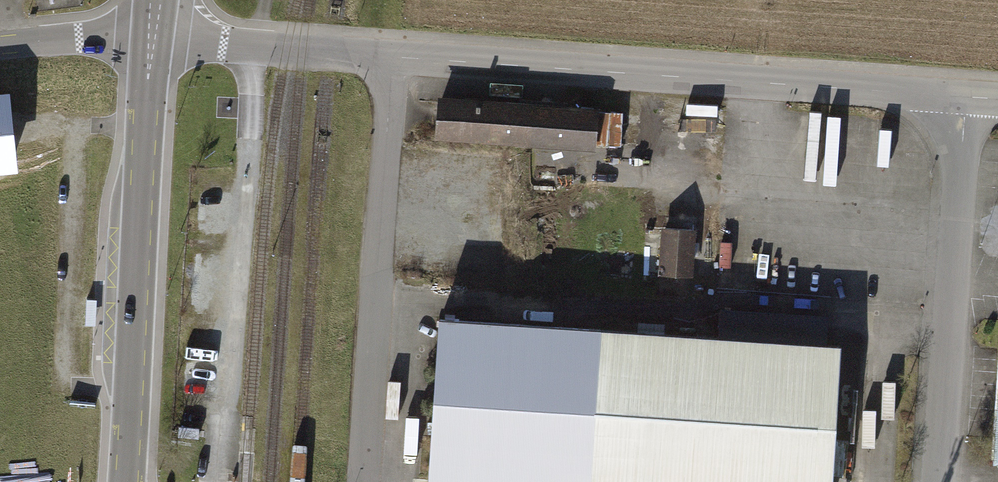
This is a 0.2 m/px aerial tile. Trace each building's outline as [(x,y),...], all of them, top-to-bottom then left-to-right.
[(0,93),(0,174),(17,172),(9,92),(0,93)] [(595,108),(433,97),(430,141),(593,151),(595,108)] [(535,166),(579,167),(579,151),(535,150),(535,166)] [(695,229),(656,228),(654,274),(694,275),(695,229)] [(433,318),(423,479),(473,481),(825,481),(834,344),(433,318)] [(993,332),(984,465),(997,466),(997,332),(993,332)]
